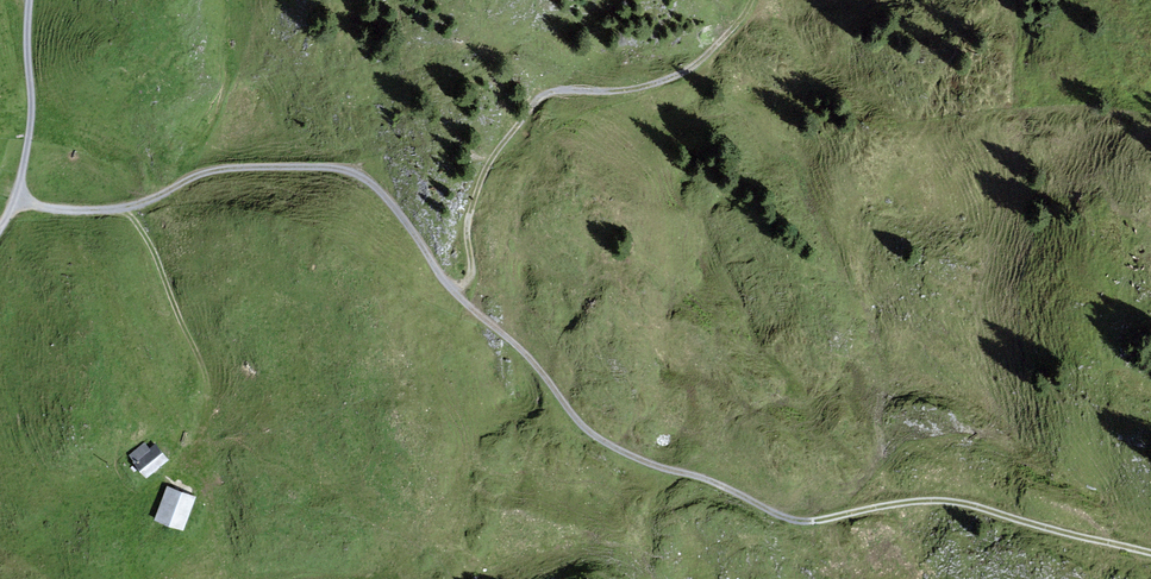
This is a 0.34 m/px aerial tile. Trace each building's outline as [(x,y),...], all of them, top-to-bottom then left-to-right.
[(147,480),(170,461),(157,445),(151,450),(146,444),(129,458),(147,480)] [(198,496),(167,485),(155,521),(186,531),(198,496)]
